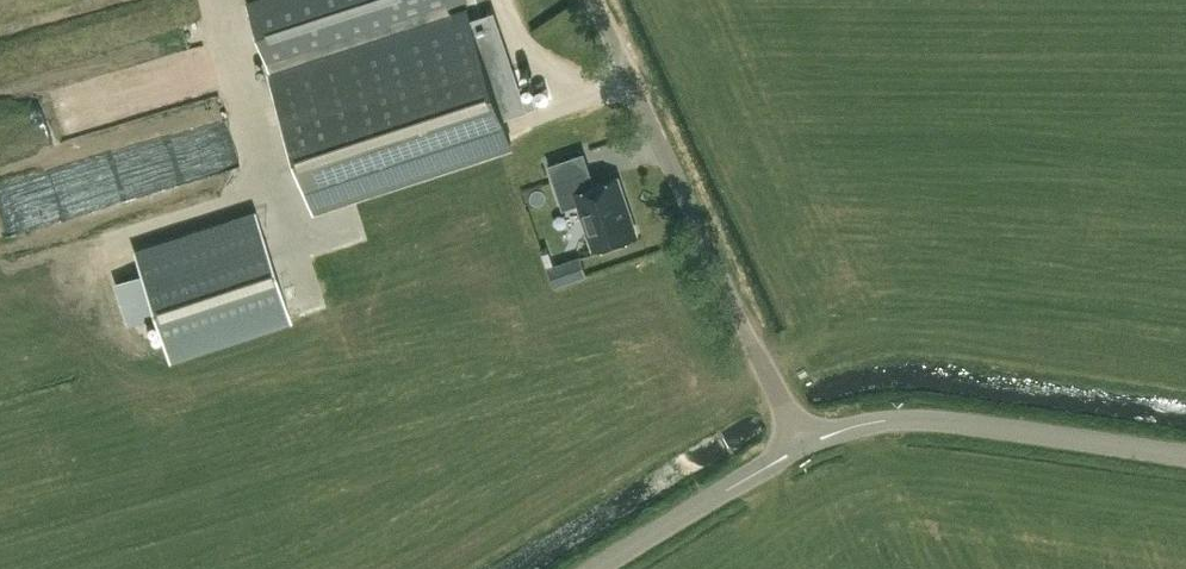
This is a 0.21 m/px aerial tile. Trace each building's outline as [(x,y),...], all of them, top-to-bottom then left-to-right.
[(313,206),(512,140),(467,7),(450,13),(447,4),(459,0),(255,0),(248,2),(264,52),(269,72),(268,72),(313,206)] [(122,198),(144,191),(129,144),(107,152),(122,198)] [(583,169),(554,179),(563,207),(579,201),(594,246),(635,232),(617,176),(589,186),(583,169)] [(255,212),(134,251),(170,361),(291,321),(255,212)] [(559,282),(590,273),(583,249),(552,258),(559,282)]
